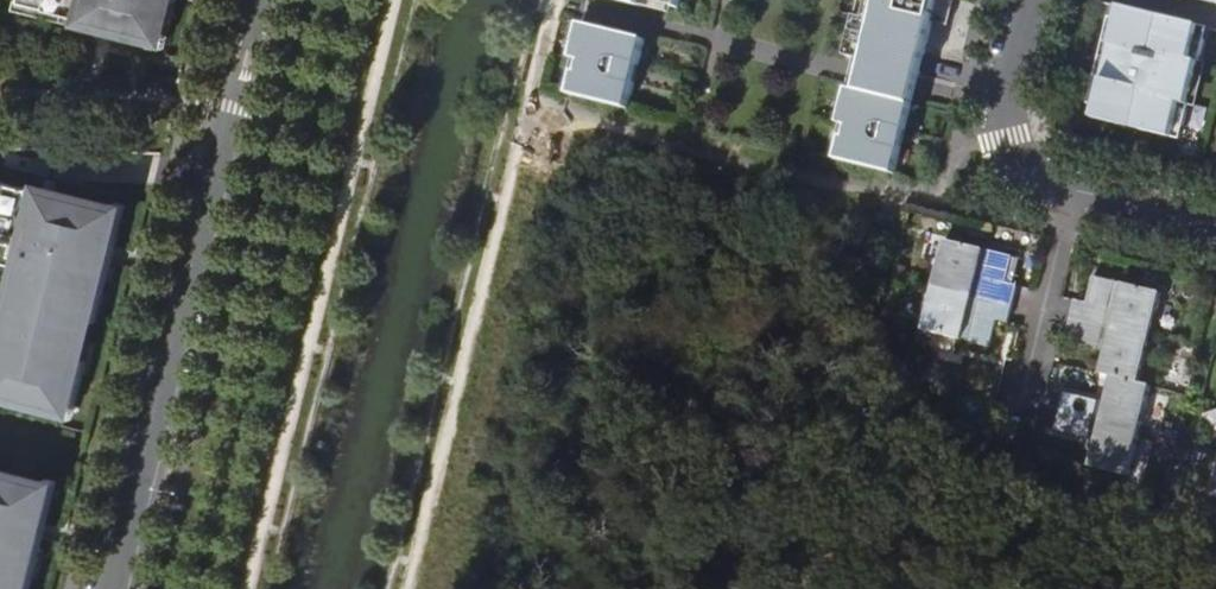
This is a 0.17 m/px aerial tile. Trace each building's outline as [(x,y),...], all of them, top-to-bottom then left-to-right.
[(20,1),(161,36),(170,0),(20,0),(20,1)] [(650,0),(645,0),(644,7),(658,10),(659,2),(650,0)] [(866,22),(859,20),(849,60),(850,60),(866,64),(859,93),(851,91),(833,161),(896,176),(934,22),(950,27),(956,1),(954,0),(872,0),(866,22)] [(859,20),(866,22),(872,0),(864,0),(859,20)] [(1115,4),(1113,15),(1120,17),(1122,5),(1115,4)] [(1201,37),(1204,25),(1122,5),(1120,17),(1113,15),(1091,104),(1098,106),(1095,117),(1176,137),(1179,126),(1186,127),(1208,38),(1201,37)] [(647,38),(584,23),(567,92),(629,108),(647,38)] [(1211,27),(1204,25),(1201,37),(1208,38),(1211,27)] [(1098,106),(1091,104),(1088,115),(1095,117),(1098,106)] [(1186,127),(1179,126),(1176,137),(1183,139),(1186,127)] [(0,181),(0,259),(19,264),(0,341),(0,358),(1,358),(0,363),(0,391),(69,407),(118,210),(0,181)] [(946,240),(935,284),(1014,303),(1016,295),(1019,286),(1007,284),(1014,257),(993,252),(991,257),(983,255),(984,250),(946,240)] [(1072,318),(1151,337),(1162,292),(1124,283),(1123,288),(1114,286),(1115,281),(1094,275),(1088,303),(1076,300),(1072,318)] [(1014,303),(935,284),(924,329),(962,339),(963,333),(972,335),(970,341),(991,346),(999,319),(1010,321),(1012,313),(1014,303)] [(1140,382),(1151,337),(1072,318),(1068,334),(1068,335),(1079,338),(1108,346),(1102,373),(1105,374),(1114,376),(1140,382)] [(1065,393),(1062,410),(1140,430),(1152,385),(1140,382),(1114,376),(1107,403),(1105,409),(1098,406),(1100,402),(1065,393)] [(1129,475),(1140,430),(1062,410),(1057,428),(1098,439),(1091,465),(1094,467),(1103,469),(1129,475)] [(0,473),(0,588),(23,588),(49,486),(0,473)]
